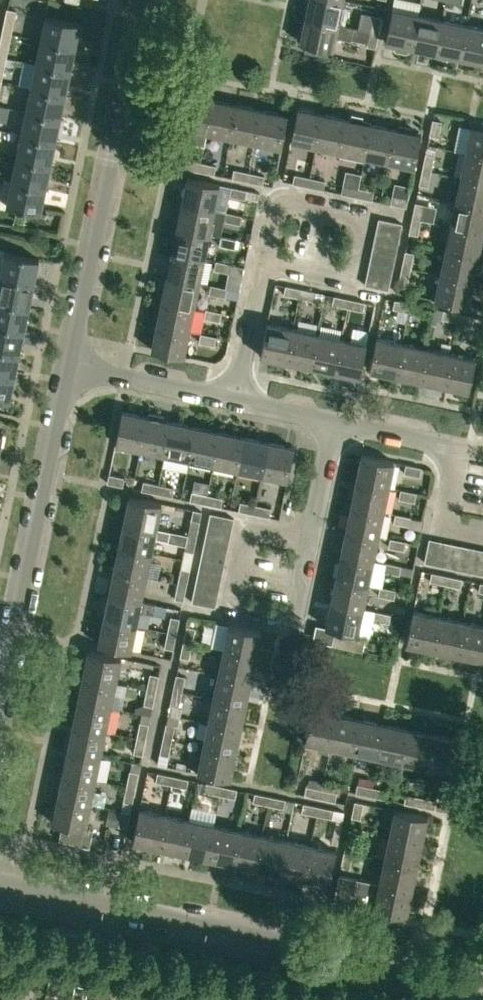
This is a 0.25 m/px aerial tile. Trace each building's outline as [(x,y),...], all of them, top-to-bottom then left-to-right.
[(343,0),(309,0),(306,16),(338,23),(343,0)] [(3,32),(12,34),(17,10),(8,9),(3,32)] [(411,47),(418,14),(393,9),(386,41),(395,43),(394,47),(396,50),(407,52),(409,50),(410,46),(411,47)] [(436,52),(442,19),(418,14),(411,47),(436,52)] [(371,29),(379,31),(382,16),(374,15),(371,29)] [(41,40),(76,47),(81,23),(46,16),(41,40)] [(354,26),(338,23),(306,16),(301,42),(333,48),(336,35),(351,38),(354,26)] [(459,57),(466,24),(442,19),(436,52),(459,57)] [(466,24),(459,57),(482,62),(482,28),(466,24)] [(375,47),(379,31),(371,29),(368,45),(375,47)] [(12,34),(3,32),(0,46),(0,56),(7,57),(12,34)] [(71,71),(76,47),(41,40),(36,63),(71,71)] [(66,94),(71,71),(36,63),(31,87),(66,94)] [(61,118),(66,94),(31,87),(26,110),(61,118)] [(205,145),(207,131),(214,99),(189,94),(182,126),(197,129),(194,143),(205,145)] [(232,136),(239,104),(214,99),(207,131),(232,136)] [(256,141),(263,109),(239,104),(232,136),(256,141)] [(317,146),(324,113),(298,108),(291,140),(317,146)] [(263,109),(256,141),(281,146),(288,114),(263,109)] [(56,141),(61,118),(26,110),(21,134),(56,141)] [(341,151),(348,118),(324,113),(317,146),(341,151)] [(372,123),(365,122),(366,119),(365,116),(352,113),(350,116),(350,119),(348,118),(341,151),(365,156),(372,123)] [(433,119),(430,135),(439,137),(442,121),(433,119)] [(389,161),(396,128),(372,123),(365,156),(389,161)] [(422,134),(411,132),(412,130),(410,127),(401,125),(399,127),(398,129),(396,128),(389,161),(415,166),(422,134)] [(482,156),(482,129),(472,127),(466,152),(482,156)] [(51,165),(56,141),(21,134),(16,157),(51,165)] [(466,152),(461,177),(482,181),(482,156),(466,152)] [(423,169),(432,171),(434,156),(426,155),(423,169)] [(46,188),(51,165),(16,157),(11,181),(46,188)] [(199,170),(201,162),(186,159),(184,167),(199,170)] [(201,162),(199,170),(214,173),(216,165),(201,162)] [(248,180),(250,172),(234,169),(233,177),(248,180)] [(428,186),(432,171),(423,169),(420,184),(428,186)] [(250,172),(248,180),(263,184),(265,175),(250,172)] [(308,186),(310,177),(296,174),(294,183),(308,186)] [(183,202),(215,209),(220,183),(188,177),(183,202)] [(310,177),(308,186),(324,189),(326,180),(310,177)] [(461,177),(456,201),(482,207),(482,181),(461,177)] [(41,212),(46,188),(11,181),(6,205),(41,212)] [(357,196),(359,187),(344,184),(342,193),(357,196)] [(247,189),(232,186),(230,194),(246,197),(247,189)] [(359,187),(357,196),(372,199),(374,190),(359,187)] [(260,192),(247,189),(246,197),(259,200),(260,192)] [(409,198),(393,195),(391,203),(407,207),(409,198)] [(456,201),(451,225),(482,232),(482,207),(456,201)] [(210,233),(215,209),(183,202),(178,226),(210,233)] [(413,217),(421,219),(424,204),(416,203),(413,217)] [(242,214),(227,211),(225,219),(240,222),(242,214)] [(418,235),(421,219),(413,217),(410,233),(418,235)] [(377,229),(400,234),(403,223),(379,218),(377,229)] [(482,234),(482,232),(451,225),(446,249),(478,256),(482,234)] [(205,257),(210,233),(178,226),(173,250),(205,257)] [(398,245),(400,234),(377,229),(374,240),(398,245)] [(237,239),(222,235),(220,244),(235,247),(237,239)] [(396,256),(398,245),(374,240),(372,251),(396,256)] [(473,280),(478,256),(446,249),(441,274),(473,280)] [(200,282),(205,257),(173,250),(167,275),(200,282)] [(35,283),(40,259),(5,251),(0,274),(0,276),(35,283)] [(393,267),(396,256),(372,251),(370,262),(393,267)] [(403,266),(411,268),(414,253),(406,251),(403,266)] [(232,263),(216,260),(215,268),(230,271),(232,263)] [(391,278),(393,267),(370,262),(368,273),(391,278)] [(407,285),(411,268),(403,266),(399,283),(407,285)] [(389,289),(391,278),(368,273),(365,284),(389,289)] [(468,306),(473,280),(441,274),(436,299),(468,306)] [(195,306),(200,282),(167,275),(162,299),(195,306)] [(35,283),(0,276),(0,300),(30,306),(35,283)] [(227,287),(211,284),(210,292),(225,296),(227,287)] [(300,297),(301,288),(286,285),(284,293),(300,297)] [(240,290),(227,287),(225,296),(239,299),(240,290)] [(301,288),(300,297),(315,300),(317,292),(301,288)] [(348,307),(350,299),(335,295),(333,303),(348,307)] [(190,330),(195,306),(162,299),(157,323),(190,330)] [(350,299),(348,307),(364,310),(365,302),(350,299)] [(30,306),(0,300),(0,325),(25,330),(30,306)] [(409,311),(411,303),(395,300),(393,308),(409,311)] [(411,303),(409,311),(424,314),(425,306),(411,303)] [(222,312),(207,308),(205,316),(220,320),(222,312)] [(457,321),(459,313),(444,310),(442,318),(457,321)] [(459,313),(457,321),(472,325),(474,316),(459,313)] [(184,355),(190,330),(157,323),(152,349),(184,355)] [(286,360),(293,328),(268,323),(261,355),(286,360)] [(25,330),(0,325),(0,349),(20,353),(25,330)] [(311,366),(317,333),(293,328),(286,360),(311,366)] [(217,336),(201,333),(199,341),(215,344),(217,336)] [(335,371),(342,338),(317,333),(311,366),(335,371)] [(396,375),(403,343),(377,337),(370,369),(396,375)] [(342,338),(335,371),(360,376),(367,344),(342,338)] [(420,380),(427,348),(403,343),(396,375),(420,380)] [(445,385),(451,353),(427,348),(420,380),(445,385)] [(20,353),(0,349),(0,374),(15,377),(20,353)] [(451,353),(445,385),(469,390),(476,358),(451,353)] [(15,377),(0,374),(0,399),(10,401),(15,377)] [(140,448),(147,416),(122,410),(116,443),(140,448)] [(149,416),(147,416),(140,448),(165,453),(172,421),(163,419),(164,415),(150,412),(149,416)] [(190,458),(196,426),(172,421),(165,453),(190,458)] [(214,463),(221,431),(196,426),(190,458),(214,463)] [(238,469),(245,436),(221,431),(214,463),(238,469)] [(262,474),(269,441),(245,436),(238,469),(262,474)] [(269,441),(262,474),(288,479),(295,447),(269,441)] [(357,480),(389,487),(394,461),(362,455),(357,480)] [(406,464),(404,473),(419,476),(421,468),(406,464)] [(124,478),(109,474),(107,482),(123,486),(124,478)] [(384,511),(389,487),(357,480),(352,504),(384,511)] [(157,493),(159,485),(143,481),(142,490),(157,493)] [(159,485),(157,493),(172,496),(174,488),(159,485)] [(416,493),(401,490),(399,498),(414,501),(416,493)] [(206,503),(208,495),(192,491),(190,500),(206,503)] [(124,521),(157,528),(162,502),(130,495),(124,521)] [(208,495),(206,503),(220,507),(222,498),(208,495)] [(254,514),(256,505),(241,502),(239,510),(254,514)] [(379,535),(384,511),(352,504),(347,529),(379,535)] [(256,505),(254,514),(269,517),(271,508),(256,505)] [(197,536),(200,521),(202,511),(193,509),(191,519),(188,534),(197,536)] [(208,524),(232,529),(234,517),(210,512),(208,524)] [(411,517),(395,514),(394,523),(410,526),(411,517)] [(170,531),(157,528),(124,521),(119,545),(152,552),(155,537),(168,540),(170,531)] [(229,540),(232,529),(208,524),(206,535),(229,540)] [(374,559),(379,535),(347,529),(342,553),(374,559)] [(192,560),(197,536),(188,534),(183,558),(192,560)] [(227,551),(229,540),(206,535),(203,546),(227,551)] [(436,564),(441,541),(430,538),(425,562),(436,564)] [(406,542),(391,539),(389,547),(404,550),(406,542)] [(447,566),(452,543),(441,541),(436,564),(447,566)] [(458,569),(463,545),(452,543),(447,566),(458,569)] [(146,576),(152,552),(119,545),(114,569),(146,576)] [(469,571),(474,547),(463,545),(458,569),(469,571)] [(225,562),(227,551),(203,546),(201,557),(225,562)] [(482,558),(482,549),(474,547),(469,571),(480,573),(482,558)] [(369,584),(374,559),(342,553),(336,577),(369,584)] [(223,573),(225,562),(201,557),(199,568),(223,573)] [(187,585),(192,560),(183,558),(181,568),(178,583),(187,585)] [(401,566),(385,563),(383,571),(399,575),(401,566)] [(220,584),(223,573),(199,568),(197,579),(220,584)] [(141,600),(146,576),(114,569),(109,593),(141,600)] [(446,584),(447,575),(431,572),(430,581),(446,584)] [(447,575),(446,584),(461,587),(462,579),(447,575)] [(364,608),(369,584),(336,577),(331,601),(364,608)] [(218,595),(220,584),(197,579),(194,590),(218,595)] [(183,600),(187,585),(178,583),(175,598),(183,600)] [(396,590),(380,587),(379,595),(394,599),(396,590)] [(216,606),(218,595),(194,590),(192,601),(216,606)] [(155,603),(141,600),(109,593),(104,618),(136,625),(139,610),(153,613),(155,603)] [(359,632),(364,608),(331,601),(326,626),(336,629),(333,644),(363,650),(366,633),(359,632)] [(391,614),(375,611),(374,620),(389,623),(391,614)] [(432,648),(439,616),(414,611),(407,643),(432,648)] [(168,631),(176,633),(179,618),(171,616),(168,631)] [(456,653),(463,621),(439,616),(432,648),(456,653)] [(131,650),(136,625),(104,618),(99,643),(131,650)] [(224,649),(256,656),(262,631),(218,621),(212,647),(224,649)] [(482,647),(482,625),(463,621),(456,653),(481,658),(482,647)] [(184,641),(192,643),(195,628),(187,626),(184,641)] [(173,648),(176,633),(168,631),(165,647),(173,648)] [(189,658),(192,643),(184,641),(181,656),(189,658)] [(251,680),(256,656),(224,649),(219,673),(251,680)] [(83,675),(116,682),(121,656),(89,650),(83,675)] [(147,688),(156,690),(159,675),(150,673),(147,688)] [(246,704),(251,680),(219,673),(214,698),(246,704)] [(174,690),(182,691),(185,676),(177,674),(174,690)] [(111,706),(116,682),(83,675),(78,699),(111,706)] [(153,706),(156,690),(147,688),(144,704),(153,706)] [(179,706),(182,691),(174,690),(171,705),(169,714),(179,716),(181,707),(179,706)] [(241,729),(246,704),(214,698),(209,722),(241,729)] [(106,730),(111,706),(78,699),(73,723),(106,730)] [(331,746),(338,714),(312,708),(306,741),(331,746)] [(177,725),(179,716),(169,714),(167,723),(164,738),(172,740),(175,725),(177,725)] [(356,751),(362,719),(338,714),(331,746),(356,751)] [(380,756),(387,724),(362,719),(356,751),(380,756)] [(137,737),(146,739),(149,724),(140,722),(137,737)] [(236,753),(241,729),(209,722),(204,746),(236,753)] [(101,755),(106,730),(73,723),(68,748),(101,755)] [(404,761),(411,729),(387,724),(380,756),(404,761)] [(428,766),(435,734),(411,729),(404,761),(428,766)] [(435,734),(428,766),(454,771),(460,739),(435,734)] [(143,754),(146,739),(137,737),(134,752),(143,754)] [(169,755),(172,740),(164,738),(161,754),(169,755)] [(231,778),(236,753),(204,746),(198,772),(231,778)] [(96,779),(101,755),(68,748),(63,772),(96,779)] [(127,785),(136,787),(139,772),(130,770),(127,785)] [(91,803),(96,779),(63,772),(58,796),(91,803)] [(172,784),(173,776),(158,772),(156,780),(172,784)] [(173,776),(172,784),(187,787),(189,779),(173,776)] [(320,798),(324,781),(308,778),(305,794),(320,798)] [(335,801),(337,792),(339,784),(324,781),(320,798),(335,801)] [(220,794),(222,786),(206,783),(205,791),(220,794)] [(371,796),(373,787),(358,784),(356,793),(371,796)] [(132,803),(136,787),(127,785),(123,801),(132,803)] [(222,786),(220,794),(235,797),(237,789),(222,786)] [(373,787),(371,796),(387,799),(388,791),(373,787)] [(269,804),(271,796),(255,793),(254,801),(269,804)] [(420,806),(422,798),(407,795),(405,803),(420,806)] [(86,827),(91,803),(58,796),(53,822),(63,824),(59,839),(90,845),(93,829),(86,827)] [(295,801),(286,799),(271,796),(269,804),(293,809),(295,801)] [(422,798),(420,806),(435,809),(437,801),(422,798)] [(355,800),(352,816),(360,818),(364,802),(355,800)] [(317,814),(319,806),(304,803),(302,811),(317,814)] [(345,811),(334,809),(319,806),(317,814),(333,818),(343,820),(345,811)] [(119,811),(107,808),(104,823),(116,826),(119,811)] [(158,847),(165,814),(140,809),(133,841),(158,847)] [(390,834),(423,841),(428,816),(395,809),(390,834)] [(130,812),(122,810),(119,825),(127,826),(130,812)] [(183,852),(189,819),(165,814),(158,847),(183,852)] [(207,857),(214,824),(189,819),(183,852),(207,857)] [(231,862),(238,830),(214,824),(207,857),(231,862)] [(256,867),(262,835),(238,830),(231,862),(256,867)] [(417,865),(423,841),(390,834),(385,859),(417,865)] [(280,872),(287,840),(262,835),(256,867),(280,872)] [(345,850),(354,852),(357,837),(348,835),(345,850)] [(304,877),(311,845),(287,840),(280,872),(304,877)] [(311,845),(304,877),(329,882),(336,850),(311,845)] [(350,867),(354,852),(345,850),(341,866),(350,867)] [(412,890),(417,865),(385,859),(380,883),(412,890)] [(412,890),(380,883),(340,874),(334,900),(349,903),(351,894),(376,899),(375,908),(407,915),(412,890)] [(89,987),(76,984),(72,999),(86,999),(89,987)] [(137,992),(129,990),(127,999),(135,999),(137,992)]
